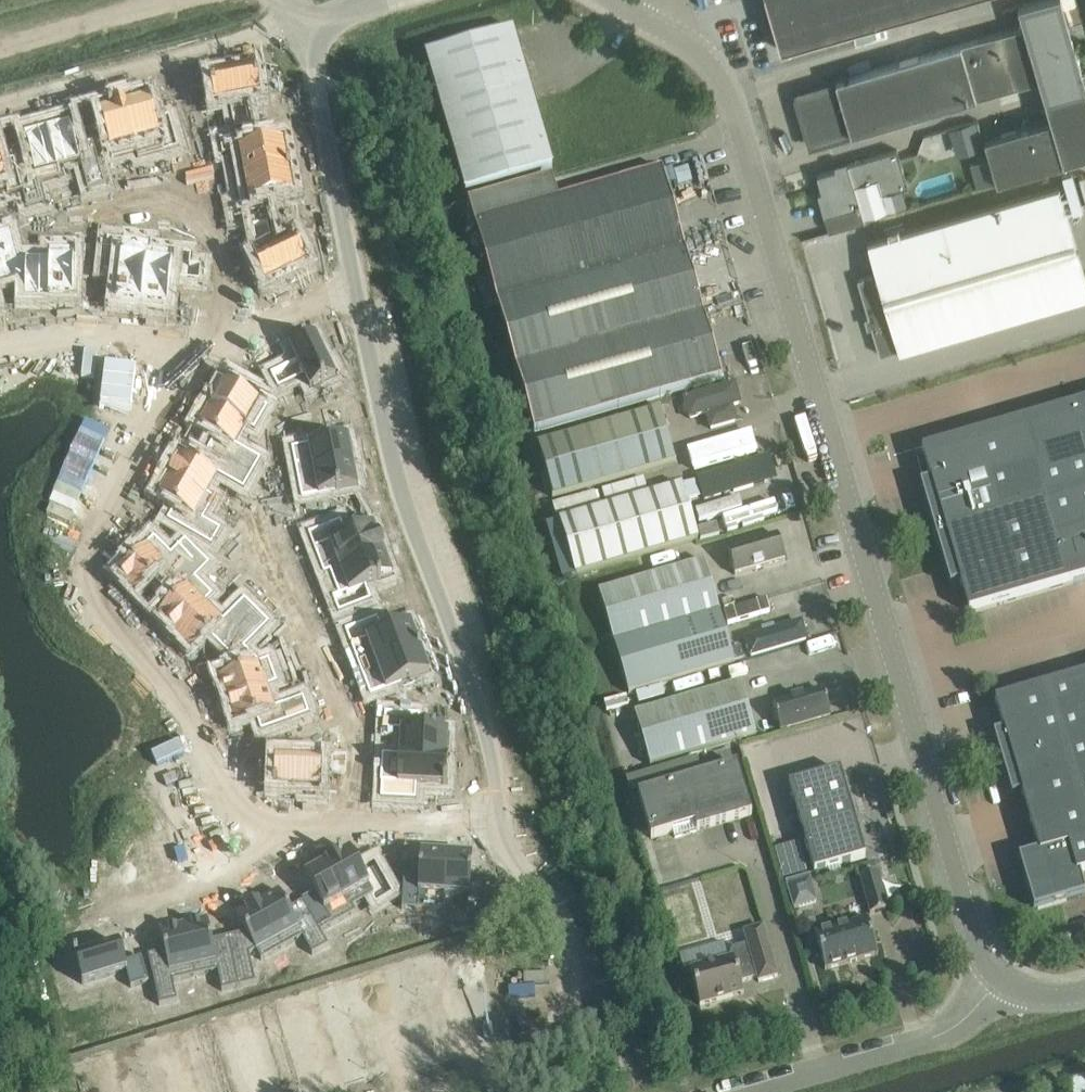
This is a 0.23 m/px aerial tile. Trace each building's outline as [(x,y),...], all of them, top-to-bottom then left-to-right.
[(883,20),(955,0),(766,0),(780,50),(883,20)] [(794,92),(802,119),(809,146),(830,140),(927,112),(976,98),(1017,86),(1039,80),(1051,119),(984,139),(989,158),(996,181),(997,182),(1063,163),(1063,161),(1076,157),(1084,154),(1084,74),(1075,40),(1063,0),(1035,0),(1019,5),(1025,26),(950,47),(815,86),(794,92)] [(465,193),(532,173),(552,167),(512,30),(425,55),(465,193)] [(213,80),(209,81),(214,107),(227,104),(233,132),(250,129),(245,102),(258,100),(254,72),(223,79),(222,72),(212,74),(213,80)] [(133,106),(123,109),(133,145),(157,138),(162,156),(177,152),(174,143),(167,117),(154,120),(149,101),(133,106)] [(104,134),(91,138),(100,173),(116,168),(111,151),(133,145),(123,109),(100,117),(104,134)] [(70,121),(46,128),(48,134),(57,166),(80,160),(89,191),(104,187),(100,173),(91,138),(76,142),(70,121)] [(949,129),(957,156),(984,148),(976,121),(949,129)] [(29,155),(13,159),(23,194),(27,208),(42,204),(34,172),(57,166),(48,134),(46,128),(23,134),(29,155)] [(252,134),(219,141),(222,157),(237,155),(242,179),(288,170),(283,145),(255,150),(252,134)] [(847,165),(817,174),(821,191),(817,192),(824,215),(829,231),(864,221),(863,216),(888,209),(883,193),(902,187),(907,186),(902,167),(897,149),(867,158),(846,164),(847,165)] [(2,181),(7,199),(23,194),(13,159),(0,163),(0,162),(0,182),(2,181)] [(467,201),(497,305),(685,252),(661,168),(557,198),(551,177),(467,201)] [(247,204),(231,207),(234,224),(269,217),(266,204),(294,198),(288,170),(242,179),(247,204)] [(919,345),(1084,297),(1084,277),(1059,187),(867,243),(876,273),(857,279),(879,355),(898,349),(899,351),(919,345)] [(268,223),(253,226),(259,260),(253,263),(263,286),(269,284),(271,288),(278,285),(277,281),(305,268),(293,242),(273,252),(268,223)] [(6,284),(25,279),(24,301),(43,301),(48,301),(48,297),(49,260),(26,260),(16,262),(9,229),(0,232),(0,262),(6,284)] [(106,238),(102,273),(118,275),(114,305),(138,308),(139,305),(144,260),(121,257),(123,240),(106,238)] [(49,260),(48,297),(74,298),(75,276),(89,277),(89,242),(72,241),(72,261),(49,260)] [(685,252),(497,305),(516,369),(703,316),(685,252)] [(144,260),(139,305),(169,308),(172,280),(200,283),(202,266),(144,260)] [(703,316),(516,369),(534,433),(722,380),(703,316)] [(297,363),(272,374),(279,389),(306,377),(312,390),(336,380),(334,376),(339,374),(335,364),(329,367),(316,338),(291,349),(297,363)] [(224,383),(211,406),(230,417),(245,426),(258,404),(274,413),(282,400),(272,394),(271,394),(252,382),(244,395),(224,383)] [(739,404),(734,385),(683,399),(688,420),(706,415),(709,430),(736,422),(731,406),(739,404)] [(1071,408),(1084,456),(1084,404),(1071,408)] [(211,406),(198,427),(217,438),(209,451),(225,460),(252,476),(260,462),(233,446),(245,426),(230,417),(211,406)] [(552,498),(654,468),(675,462),(659,408),(536,444),(552,498)] [(1020,423),(1044,504),(1084,492),(1084,456),(1071,408),(1020,423)] [(922,489),(935,536),(1044,504),(1020,423),(921,452),(931,486),(922,489)] [(295,436),(290,437),(293,451),(310,448),(314,473),(353,466),(359,465),(357,452),(352,453),(349,439),(326,444),(324,431),(295,436)] [(182,454),(169,475),(188,486),(204,495),(216,475),(243,491),(252,476),(225,460),(209,451),(201,465),(182,454)] [(763,458),(699,477),(705,498),(769,479),(763,458)] [(318,497),(302,500),(305,517),(340,510),(336,493),(358,489),(353,466),(314,473),(318,497)] [(169,475),(157,495),(176,506),(167,521),(169,522),(192,536),(206,544),(211,547),(221,531),(193,514),(204,495),(188,486),(169,475)] [(682,485),(665,490),(558,521),(574,575),(697,540),(682,485)] [(1084,580),(1084,492),(1044,504),(1067,585),(1084,580)] [(1067,585),(1044,504),(935,536),(949,583),(959,580),(969,614),(1067,585)] [(699,523),(704,539),(745,528),(741,511),(699,523)] [(341,524),(309,536),(315,551),(330,546),(340,570),(383,553),(374,528),(346,538),(341,524)] [(734,575),(785,560),(777,535),(727,550),(734,575)] [(146,546),(116,575),(135,593),(152,576),(163,587),(197,553),(185,542),(164,563),(146,546)] [(175,599),(158,616),(174,633),(203,604),(187,588),(209,565),(197,553),(163,587),(175,599)] [(349,594),(333,600),(339,616),(372,603),(367,589),(393,578),(383,553),(340,570),(349,594)] [(599,592),(614,643),(719,613),(704,562),(599,592)] [(203,604),(174,633),(192,650),(208,634),(221,647),(256,612),(244,600),(222,623),(203,604)] [(243,669),(218,676),(227,700),(266,687),(259,665),(243,648),(268,623),(256,612),(221,647),(243,669)] [(730,650),(719,613),(614,643),(629,694),(744,660),(740,647),(730,650)] [(377,620),(345,632),(351,648),(367,642),(376,666),(420,650),(410,625),(383,635),(377,620)] [(801,621),(743,633),(748,655),(805,643),(801,621)] [(385,691),(370,696),(376,712),(409,700),(403,685),(429,675),(420,650),(376,666),(385,691)] [(1084,742),(1084,676),(994,702),(1004,736),(995,739),(1003,766),(1084,742)] [(755,735),(740,684),(635,715),(650,766),(755,735)] [(266,687),(227,700),(234,722),(255,715),(261,732),(309,716),(303,698),(274,708),(266,687)] [(830,715),(823,690),(773,705),(780,730),(830,715)] [(385,715),(384,732),(400,732),(399,758),(446,760),(447,734),(418,732),(419,717),(385,715)] [(1030,823),(1084,807),(1084,742),(1003,766),(1011,793),(1020,791),(1030,823)] [(275,760),(274,788),(306,789),(306,794),(315,795),(315,789),(320,789),(321,771),(346,772),(346,756),(347,752),(321,750),(320,762),(275,760)] [(381,783),(381,800),(416,802),(416,786),(444,787),(446,760),(399,758),(398,784),(381,783)] [(675,838),(696,832),(751,815),(736,765),(637,794),(651,839),(673,833),(675,838)] [(865,858),(840,770),(789,785),(814,873),(865,858)] [(1084,873),(1084,807),(1030,823),(1039,856),(1020,862),(1034,910),(1081,896),(1076,876),(1084,873)] [(346,853),(323,866),(342,900),(364,888),(372,903),(384,896),(372,873),(373,873),(368,865),(356,872),(346,853)] [(444,860),(441,899),(466,900),(466,918),(480,919),(484,885),(467,884),(469,862),(455,860),(456,856),(445,855),(444,860)] [(402,878),(399,912),(417,913),(417,898),(441,899),(444,860),(419,857),(417,880),(402,878)] [(323,866),(300,878),(311,899),(300,905),(316,933),(329,926),(321,912),(342,900),(323,866)] [(888,909),(877,872),(859,877),(870,914),(888,909)] [(682,875),(665,880),(670,898),(687,893),(682,875)] [(816,903),(809,876),(786,883),(794,909),(816,903)] [(274,893),(254,904),(274,941),(293,931),(308,957),(324,948),(316,933),(300,905),(285,913),(274,893)] [(243,935),(224,940),(235,989),(251,986),(244,955),(254,952),(274,941),(254,904),(232,916),(243,935)] [(877,955),(867,920),(815,935),(825,970),(877,955)] [(202,923),(180,928),(189,968),(214,962),(221,993),(235,989),(224,940),(209,943),(202,923)] [(731,992),(742,989),(740,983),(757,979),(758,983),(777,977),(763,927),(744,933),(747,945),(729,950),(732,959),(689,971),(700,1007),(732,997),(731,992)] [(162,954),(146,958),(157,1008),(174,1004),(167,973),(189,968),(180,928),(157,933),(162,954)] [(105,947),(74,956),(81,981),(126,969),(130,981),(146,977),(140,957),(125,961),(120,942),(115,943),(113,939),(103,942),(105,947)] [(1071,1082),(1072,1083),(1073,1091),(1084,1091),(1084,1077),(1071,1082)]
